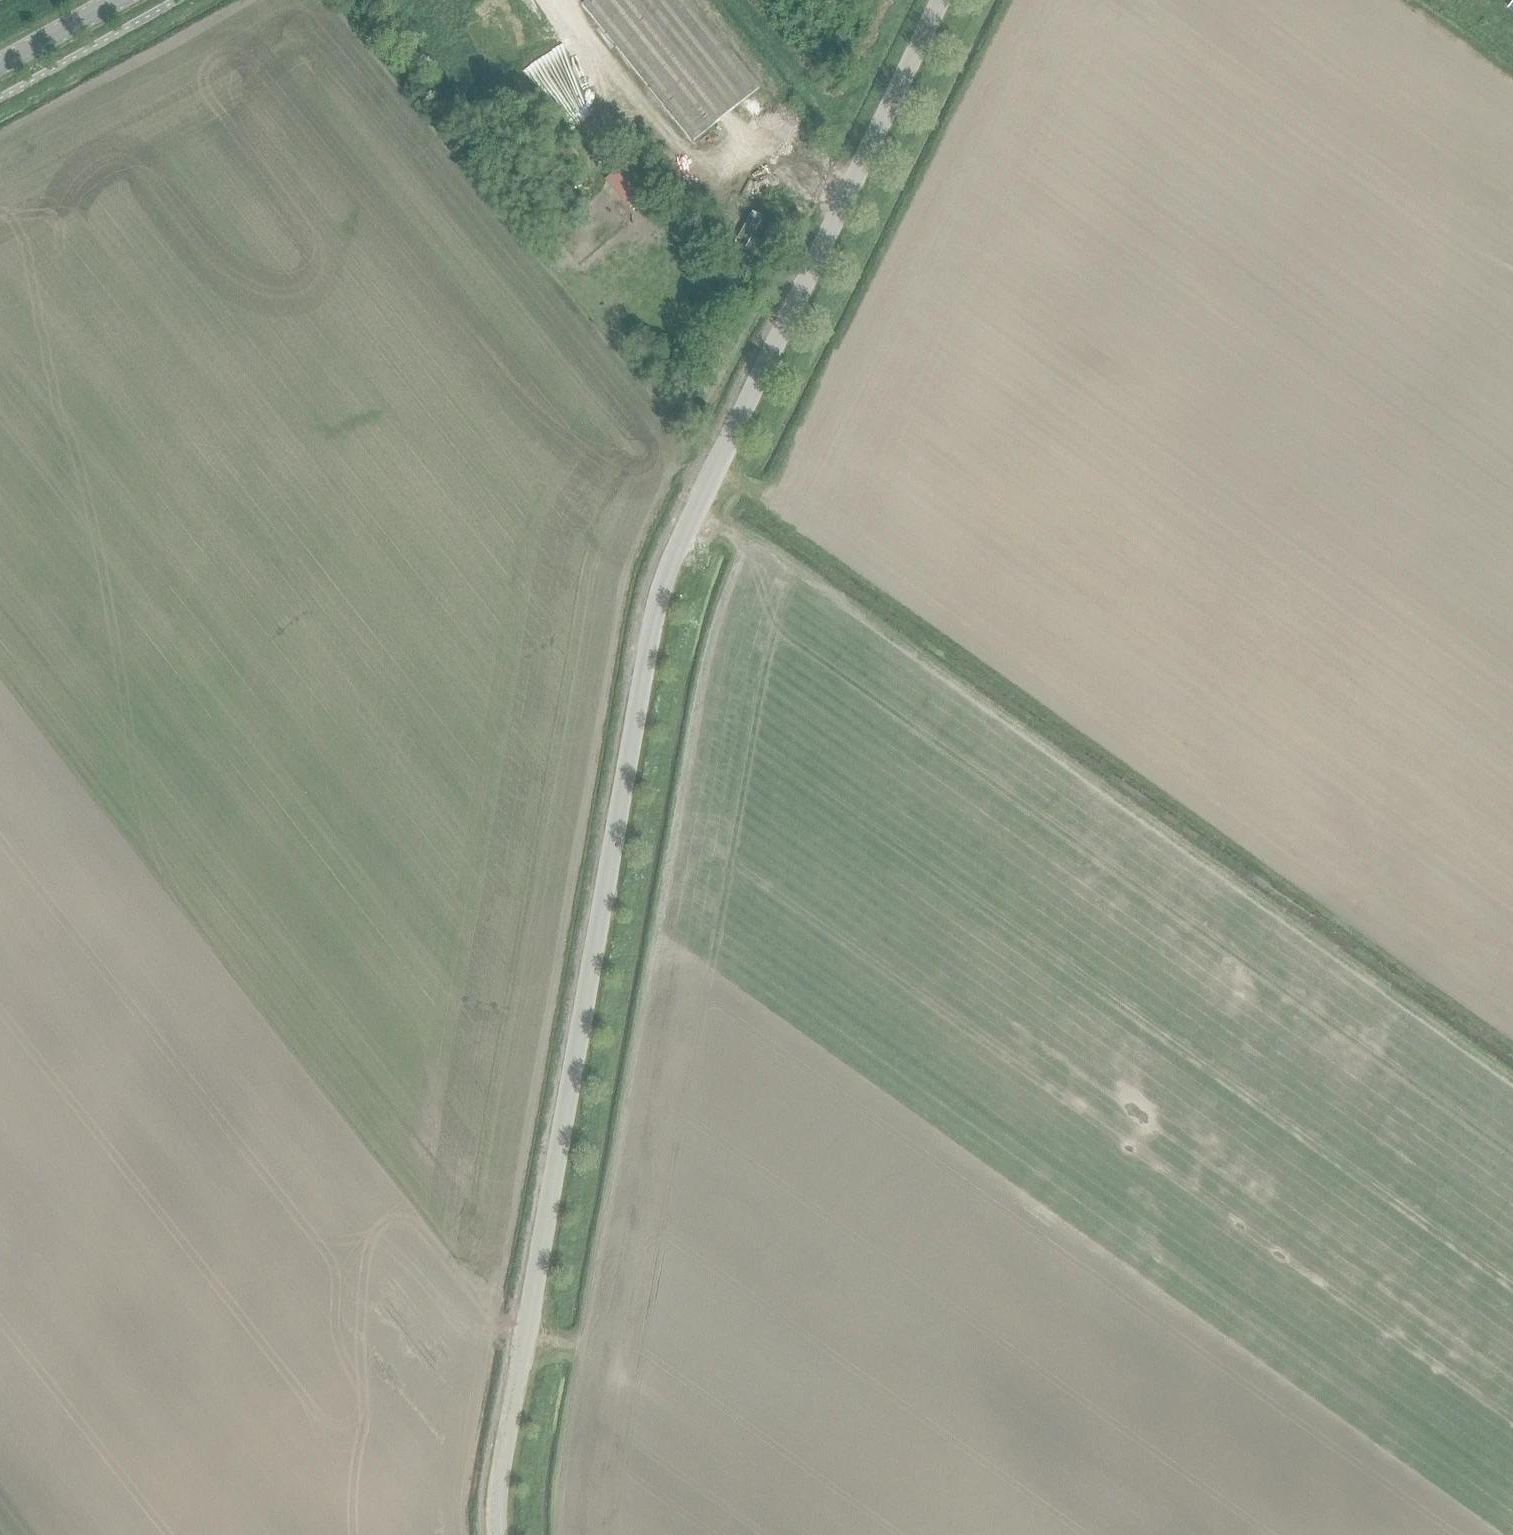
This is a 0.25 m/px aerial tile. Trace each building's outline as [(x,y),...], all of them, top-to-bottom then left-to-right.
[(693,141),(759,88),(688,0),(586,0),(582,3),(693,141)] [(605,179),(627,207),(658,183),(635,155),(605,179)] [(746,207),(735,244),(753,249),(764,212),(746,207)]
